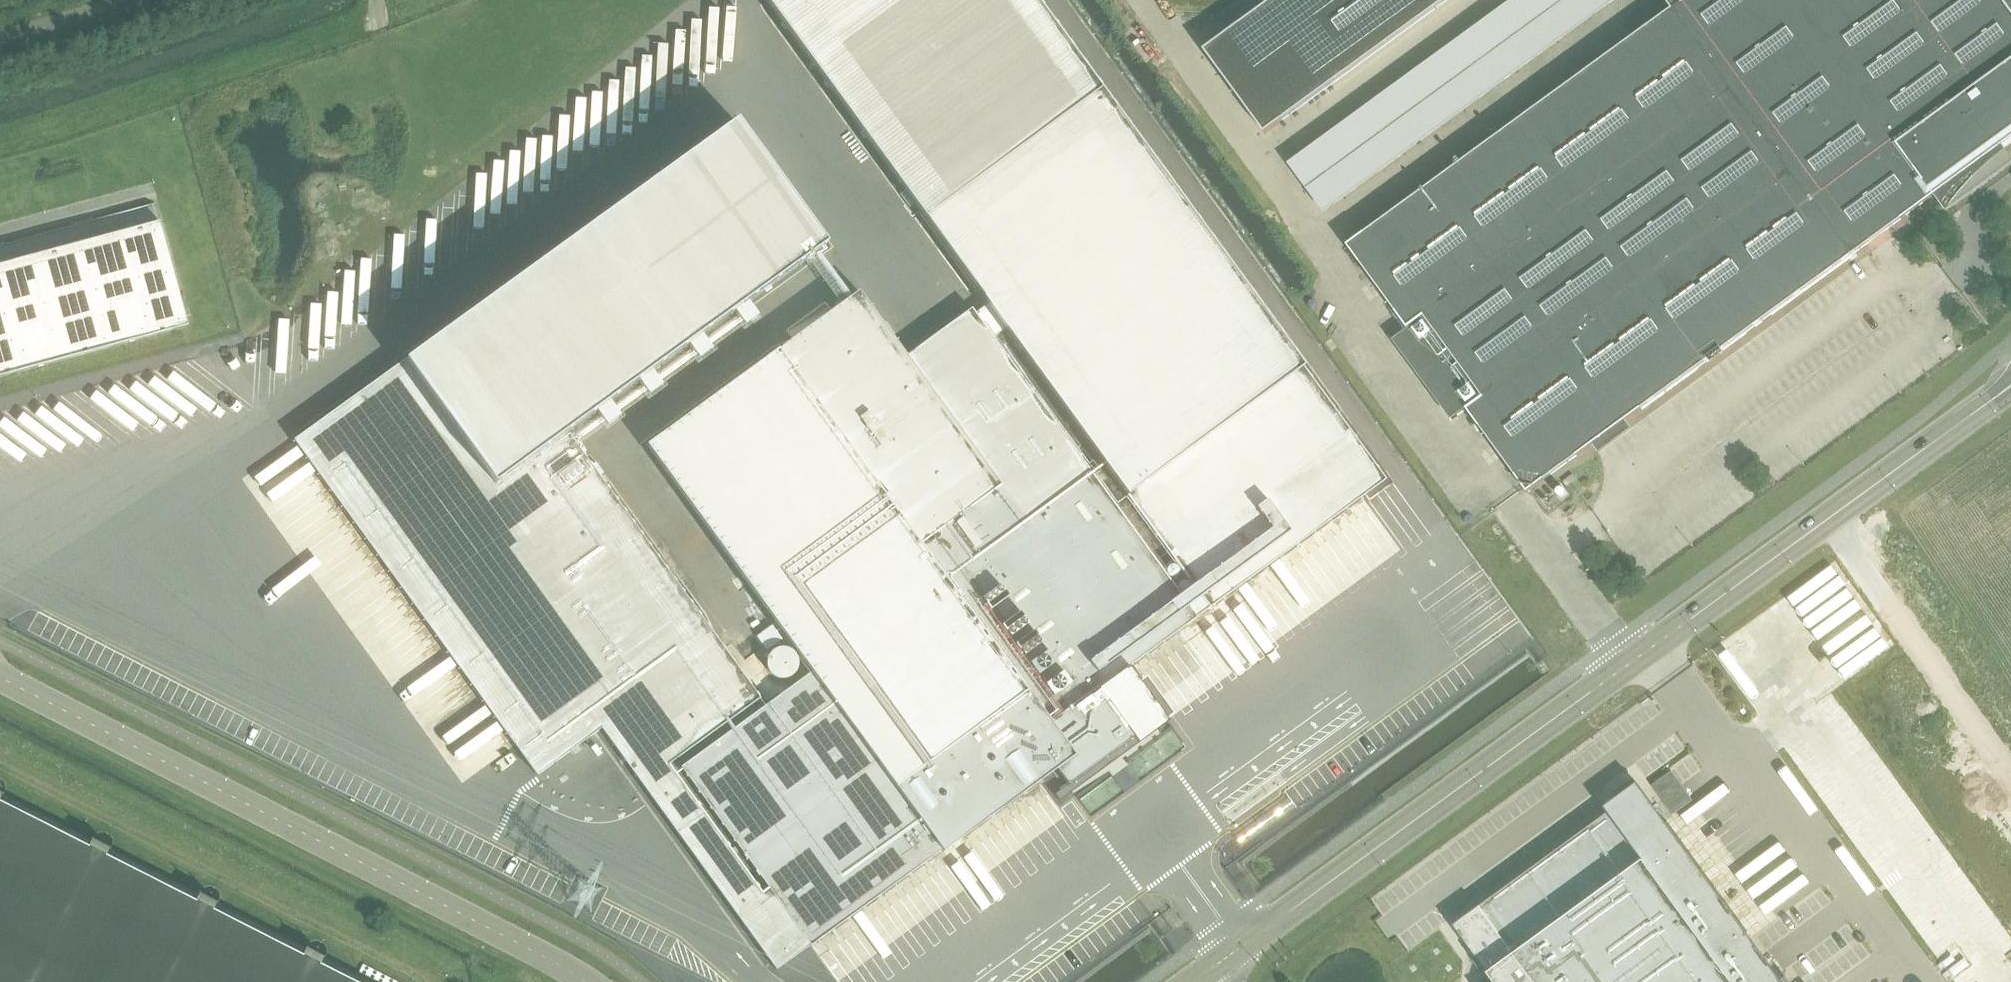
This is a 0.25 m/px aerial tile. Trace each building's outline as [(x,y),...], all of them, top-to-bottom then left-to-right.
[(804,331),(778,349),(647,445),(812,672),(787,691),(784,692),(681,767),(770,888),(764,893),(671,766),(762,699),(568,433),(826,245),(736,121),(295,443),(538,776),(603,729),(778,970),(942,850),(943,852),(1038,783),(1057,769),(1068,785),(1105,758),(1107,761),(1116,755),(1114,752),(1135,737),(1100,688),(1109,682),(1187,624),(1197,618),(1209,608),(1362,497),(1386,479),(1102,90),(1036,0),(766,0),(926,219),(1197,591),(1184,600),(1065,437),(995,341),(994,339),(929,386),(916,367),(907,355),(859,290),(804,331)] [(2010,139),(2010,0),(1684,0),(1348,245),(1409,328),(1425,317),(1483,397),(1467,408),(1528,492),(2010,139)] [(154,202),(0,244),(0,378),(189,327),(184,310),(160,222),(154,202)] [(784,640),(773,626),(758,637),(768,651),(784,640)] [(322,965),(327,955),(327,954),(328,952),(328,950),(327,948),(327,947),(326,945),(325,944),(324,942),(322,941),(321,940),(319,940),(317,940),(316,940),(314,940),(312,941),(311,942),(309,943),(308,944),(307,946),(303,955),(215,910),(220,901),(220,900),(221,898),(221,896),(221,894),(220,892),(219,891),(218,889),(217,888),(216,887),(214,886),(212,886),(211,885),(209,885),(207,886),(205,886),(204,887),(202,888),(201,890),(200,891),(196,901),(108,856),(113,847),(113,845),(114,843),(114,842),(114,840),(113,838),(112,836),(111,835),(110,834),(109,833),(107,832),(105,831),(104,831),(102,831),(100,831),(98,832),(97,833),(95,834),(94,835),(93,837),(89,846),(0,802),(5,792),(6,791),(6,789),(6,787),(6,785),(6,784),(5,782),(4,781),(3,779),(1,778),(0,778),(0,981),(356,981),(322,965)] [(1609,813),(1480,907),(1534,981),(1783,981),(1638,783),(1633,787),(1637,792),(1609,813)]
